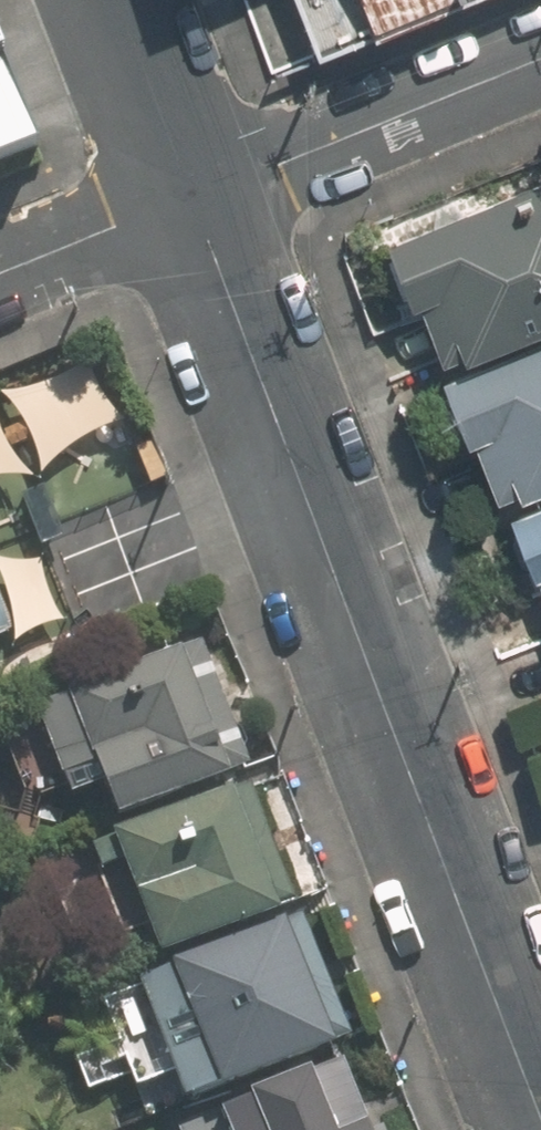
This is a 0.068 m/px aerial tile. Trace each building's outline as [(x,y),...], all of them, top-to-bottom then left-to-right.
[(321,49),(450,0),(302,0),(321,49)] [(15,140),(0,105),(0,146),(15,140)] [(395,235),(415,293),(430,288),(454,356),(540,325),(540,184),(395,235)] [(454,379),(477,435),(488,431),(513,493),(540,482),(540,343),(454,379)] [(519,516),(540,573),(540,572),(540,508),(519,516)] [(16,623),(0,586),(0,630),(16,623)] [(11,656),(0,631),(0,661),(11,656)] [(263,760),(208,631),(41,702),(81,797),(108,785),(123,819),(263,760)] [(294,898),(246,781),(125,830),(172,947),(294,898)] [(96,1083),(141,1067),(146,1083),(184,1069),(192,1091),(337,1039),(354,1032),(315,923),(292,931),(115,995),(128,1032),(83,1048),(96,1083)] [(342,1052),(176,1121),(180,1129),(375,1129),(342,1052)]
